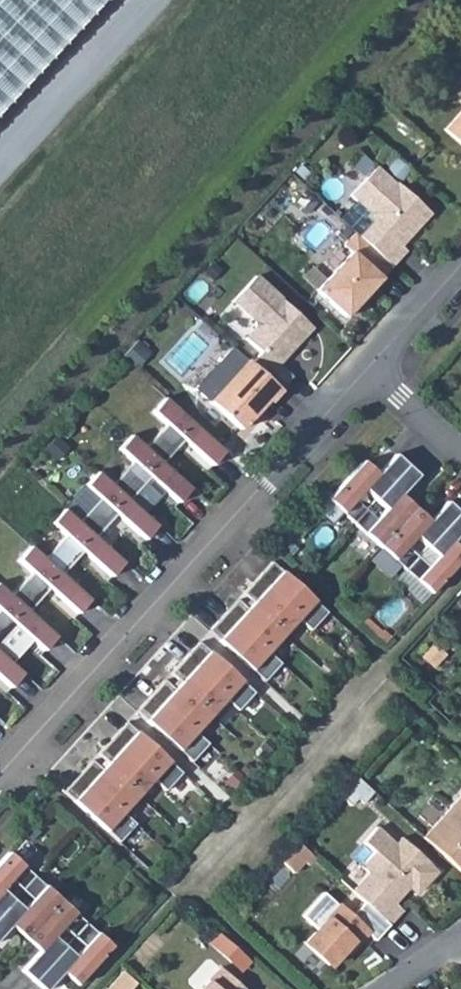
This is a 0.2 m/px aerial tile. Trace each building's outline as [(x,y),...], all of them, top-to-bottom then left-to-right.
[(443,129),(460,144),(460,108),(443,129)] [(401,246),(412,234),(411,230),(416,225),(418,227),(430,214),(396,183),(395,184),(376,167),(350,196),(356,201),(343,216),(362,233),(359,237),(392,267),(406,251),(401,246)] [(367,295),(392,267),(359,237),(355,233),(343,246),(351,253),(316,291),(346,318),(361,300),(358,298),(364,292),(367,295)] [(250,363),(280,390),(291,378),(277,365),(290,351),(290,345),(293,341),(296,343),(311,327),(255,276),(232,301),(255,321),(255,328),(246,339),(260,352),(250,363)] [(358,298),(361,300),(367,295),(364,292),(358,298)] [(234,348),(199,386),(209,396),(244,358),(234,348)] [(258,414),(280,390),(250,363),(246,361),(209,402),(239,429),(248,420),(255,412),(258,414)] [(224,452),(165,398),(152,412),(166,425),(146,447),(162,464),(183,441),(211,466),(224,452)] [(248,420),(251,422),(258,414),(255,412),(248,420)] [(146,447),(131,435),(119,449),(133,462),(112,485),(129,500),(150,478),(178,503),(191,489),(162,464),(146,447)] [(361,463),(328,500),(354,523),(366,510),(355,500),(364,490),(375,499),(406,465),(395,454),(375,476),(361,463)] [(366,510),(354,523),(380,547),(413,510),(398,497),(418,476),(406,465),(375,499),(386,509),(377,520),(366,510)] [(112,485),(98,472),(85,486),(99,499),(78,522),(95,537),(116,515),(144,540),(157,526),(129,500),(112,485)] [(413,510),(380,547),(405,570),(418,557),(407,546),(416,536),(427,547),(458,512),(446,502),(427,523),(413,510)] [(78,522),(64,509),(51,523),(65,536),(45,559),(62,574),(82,552),(111,577),(124,563),(95,537),(78,522)] [(405,570),(431,594),(460,561),(460,553),(450,544),(460,532),(460,515),(458,512),(427,547),(438,556),(428,566),(418,557),(405,570)] [(45,559),(30,546),(18,560),(32,573),(11,596),(28,612),(49,589),(77,614),(90,600),(62,574),(45,559)] [(237,600),(209,631),(264,682),(280,664),(269,652),(299,620),(310,630),(327,612),(271,562),(243,593),(254,604),(249,610),(237,600)] [(0,586),(0,643),(15,626),(44,651),(57,637),(28,612),(11,596),(0,586)] [(164,680),(136,712),(191,762),(208,744),(195,733),(225,700),(237,711),(254,693),(199,642),(170,674),(182,684),(176,691),(164,680)] [(10,688),(23,674),(0,653),(0,679),(10,688)] [(165,791),(181,773),(125,723),(97,754),(109,764),(103,771),(91,760),(63,792),(118,842),(135,824),(123,813),(153,780),(165,791)] [(373,792),(358,778),(341,797),(351,806),(357,798),(362,804),(373,792)] [(137,818),(151,803),(142,794),(128,809),(137,818)] [(460,872),(460,794),(422,837),(460,872)] [(369,873),(352,891),(364,902),(389,925),(402,910),(395,903),(408,888),(414,888),(419,892),(437,872),(429,865),(430,864),(401,838),(395,844),(377,827),(363,842),(373,852),(361,866),(369,873)] [(299,843),(282,862),(293,872),(304,861),(307,864),(314,857),(299,843)] [(8,853),(0,862),(0,913),(12,900),(1,890),(10,880),(21,890),(34,876),(8,853)] [(0,913),(0,937),(12,924),(26,936),(60,899),(34,876),(21,890),(33,900),(24,910),(12,900),(0,913)] [(389,925),(364,902),(351,917),(323,893),(302,916),(317,930),(305,943),(329,966),(344,950),(363,929),(367,933),(375,941),(389,925)] [(22,970),(33,981),(68,943),(56,933),(65,923),(77,933),(86,923),(60,899),(26,936),(41,949),(22,970)] [(33,981),(42,988),(47,988),(64,970),(78,983),(112,946),(86,923),(77,933),(88,943),(79,953),(68,943),(33,981)] [(348,954),(367,933),(363,929),(344,950),(348,954)] [(200,988),(244,988),(220,967),(200,988)] [(108,988),(132,988),(136,984),(123,972),(108,988)]
